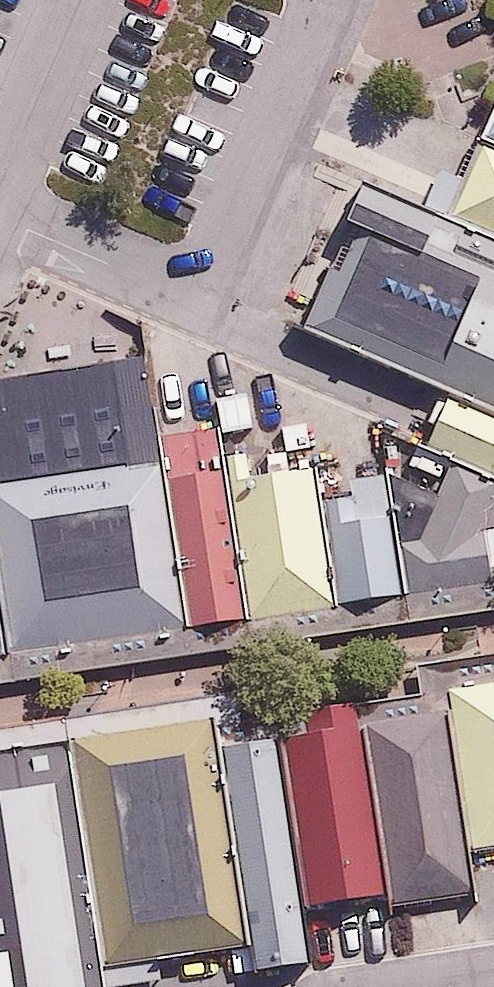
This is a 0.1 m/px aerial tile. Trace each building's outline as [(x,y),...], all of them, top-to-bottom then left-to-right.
[(493,174),(493,74),(457,158),(493,174)] [(493,256),(493,174),(457,158),(427,227),(493,256)] [(493,311),(493,256),(427,227),(340,189),(320,234),(338,242),(493,311)] [(338,242),(294,340),(493,428),(493,311),(338,242)] [(430,407),(405,463),(475,494),(493,452),(493,435),(430,407)] [(137,470),(160,641),(221,633),(200,485),(195,446),(134,454),(137,470)] [(160,641),(137,470),(0,489),(0,663),(160,641)] [(200,485),(221,633),(317,620),(301,501),(297,472),(200,485)] [(470,506),(427,490),(410,549),(383,552),(391,602),(473,596),(472,558),(452,559),(470,506)] [(301,501),(317,620),(379,611),(362,493),(301,501)] [(423,708),(445,868),(493,861),(493,698),(423,708)] [(423,708),(339,719),(364,905),(366,916),(450,905),(445,868),(423,708)] [(339,719),(260,730),(286,916),(364,905),(339,719)] [(260,730),(200,738),(231,959),(233,975),(293,967),(286,916),(260,730)] [(200,738),(52,759),(82,979),(231,959),(200,738)] [(0,766),(0,986),(83,986),(82,979),(52,759),(0,766)]
